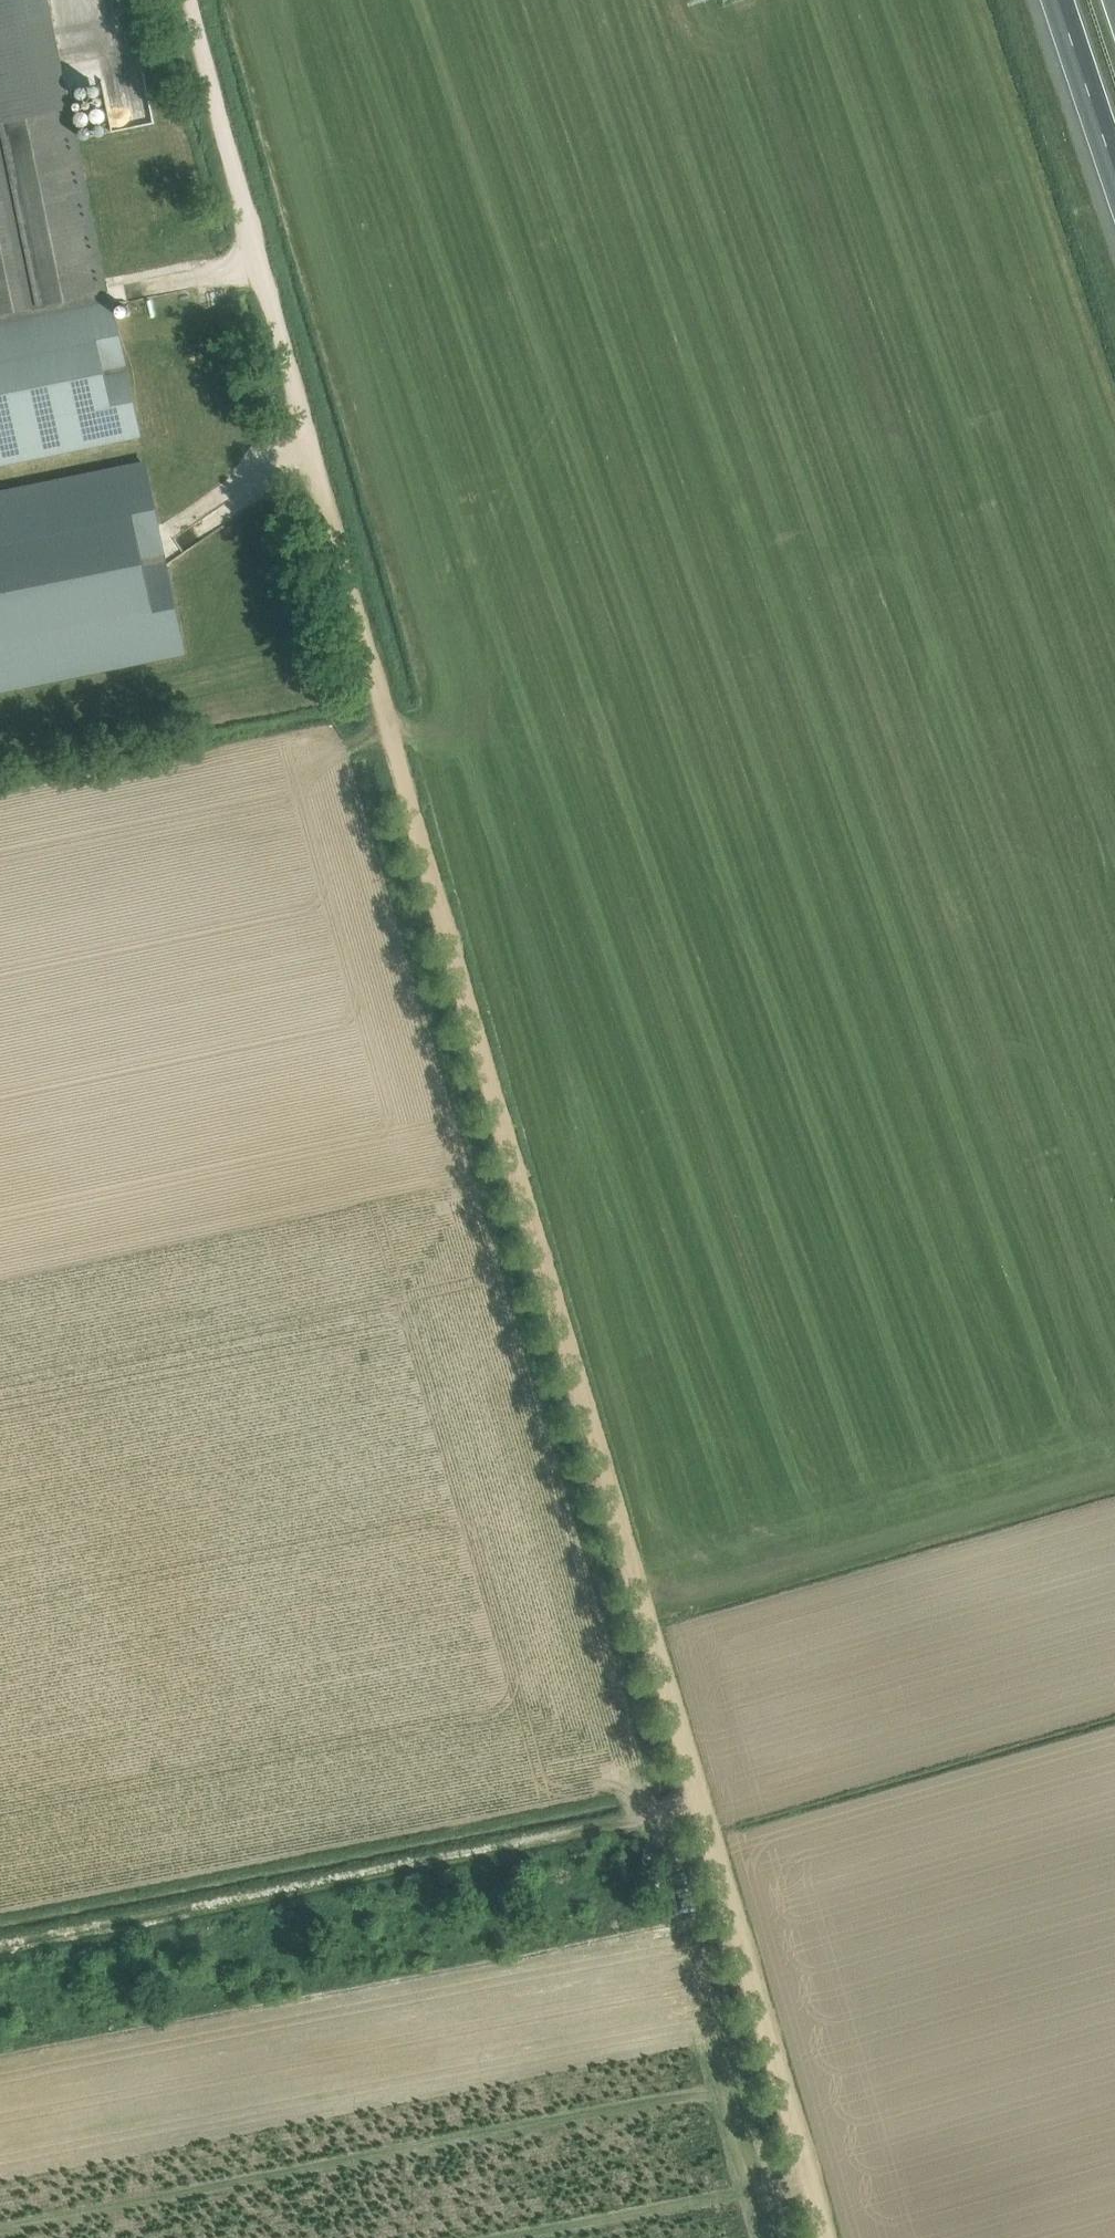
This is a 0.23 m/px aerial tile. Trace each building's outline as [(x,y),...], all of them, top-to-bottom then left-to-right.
[(71,107),(50,0),(0,0),(0,121),(71,107)] [(142,438),(115,298),(111,299),(71,107),(0,121),(0,466),(142,438)] [(0,490),(0,691),(183,654),(143,461),(0,490)]
